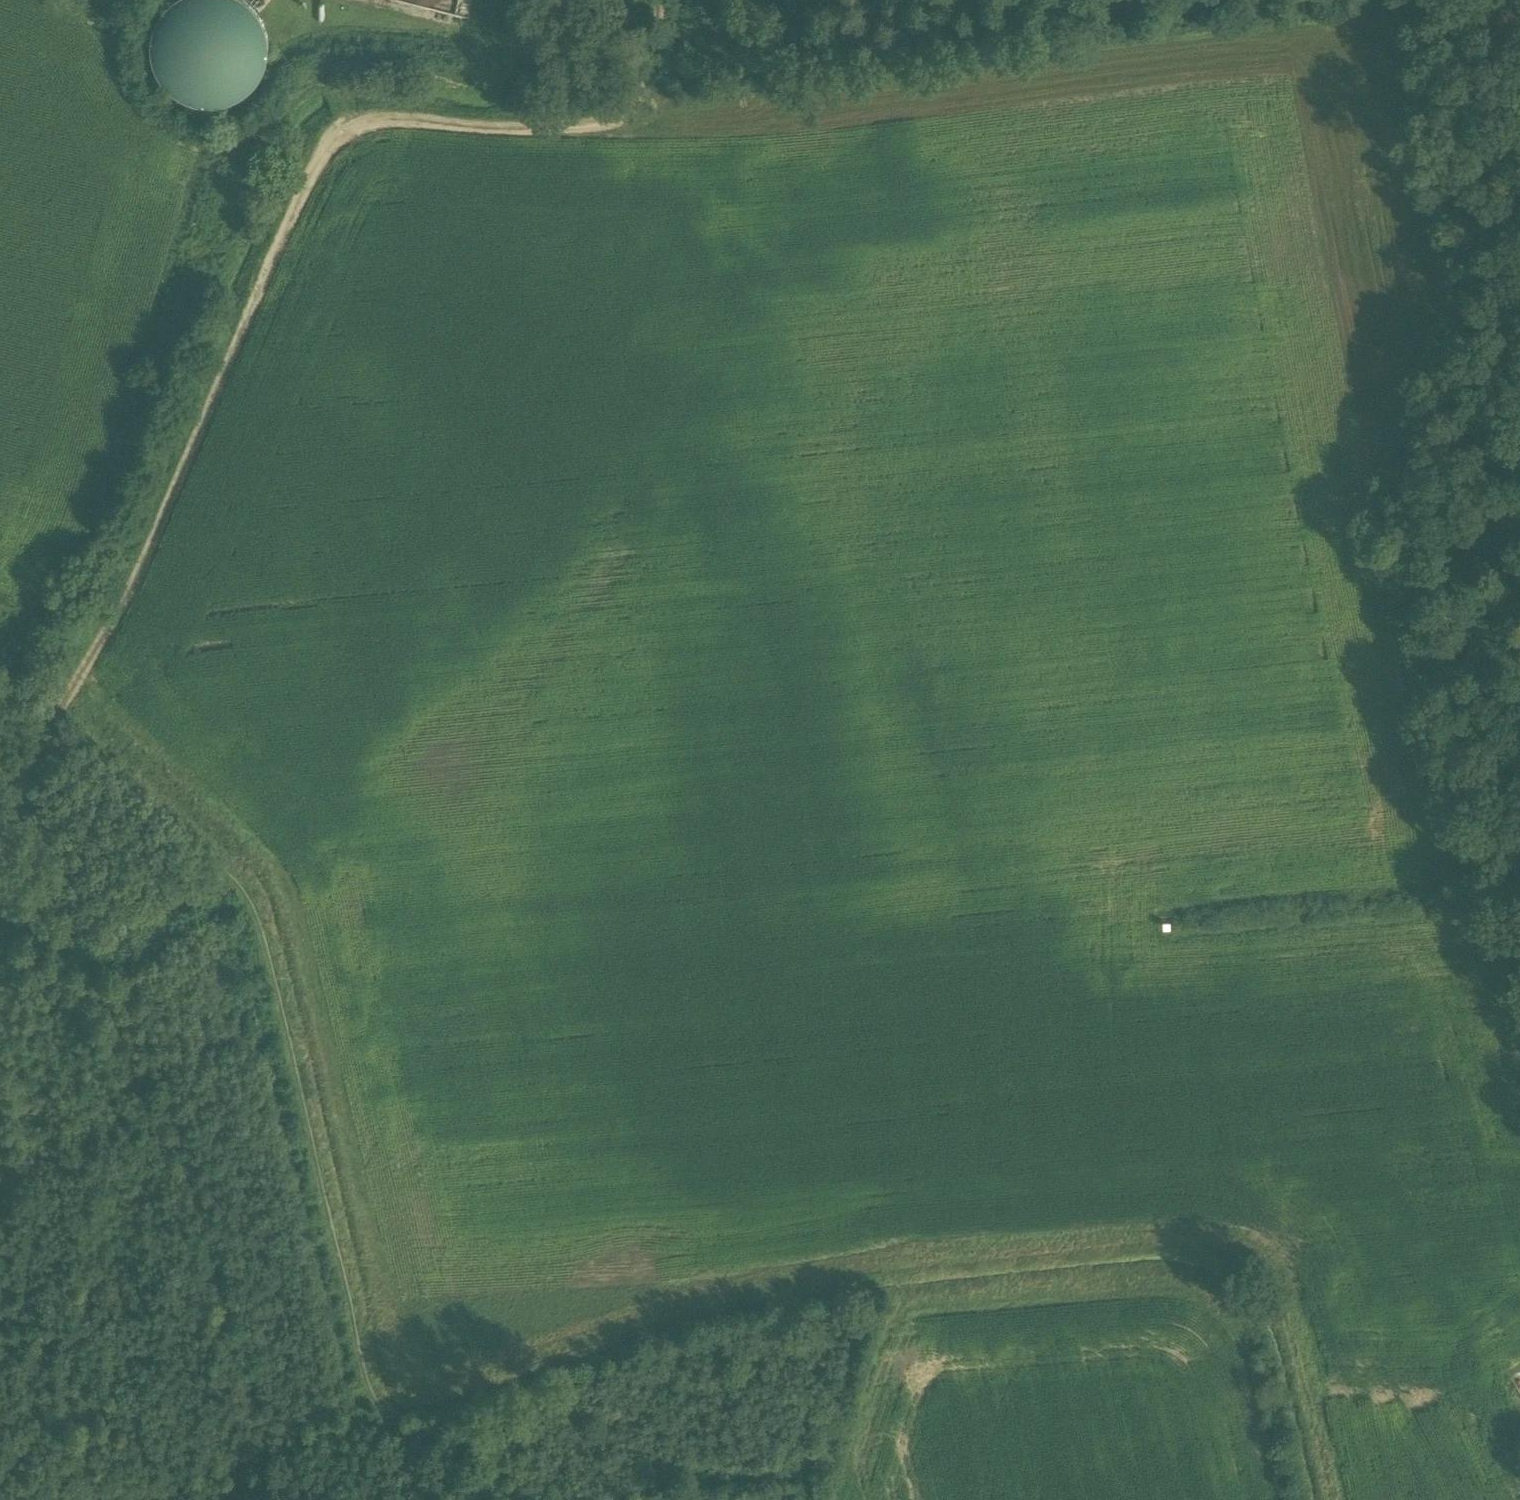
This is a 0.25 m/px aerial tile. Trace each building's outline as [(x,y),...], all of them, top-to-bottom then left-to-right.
[(269,53),(268,39),(265,30),(264,25),(256,13),(246,2),(242,0),(176,0),(167,7),(159,18),(153,31),(152,35),(150,45),(151,59),(155,73),(162,85),(172,96),(185,103),(198,107),(213,108),(227,106),(240,100),(251,91),(260,80),(266,67),(269,53)] [(476,14),(479,0),(404,0),(476,14)]
